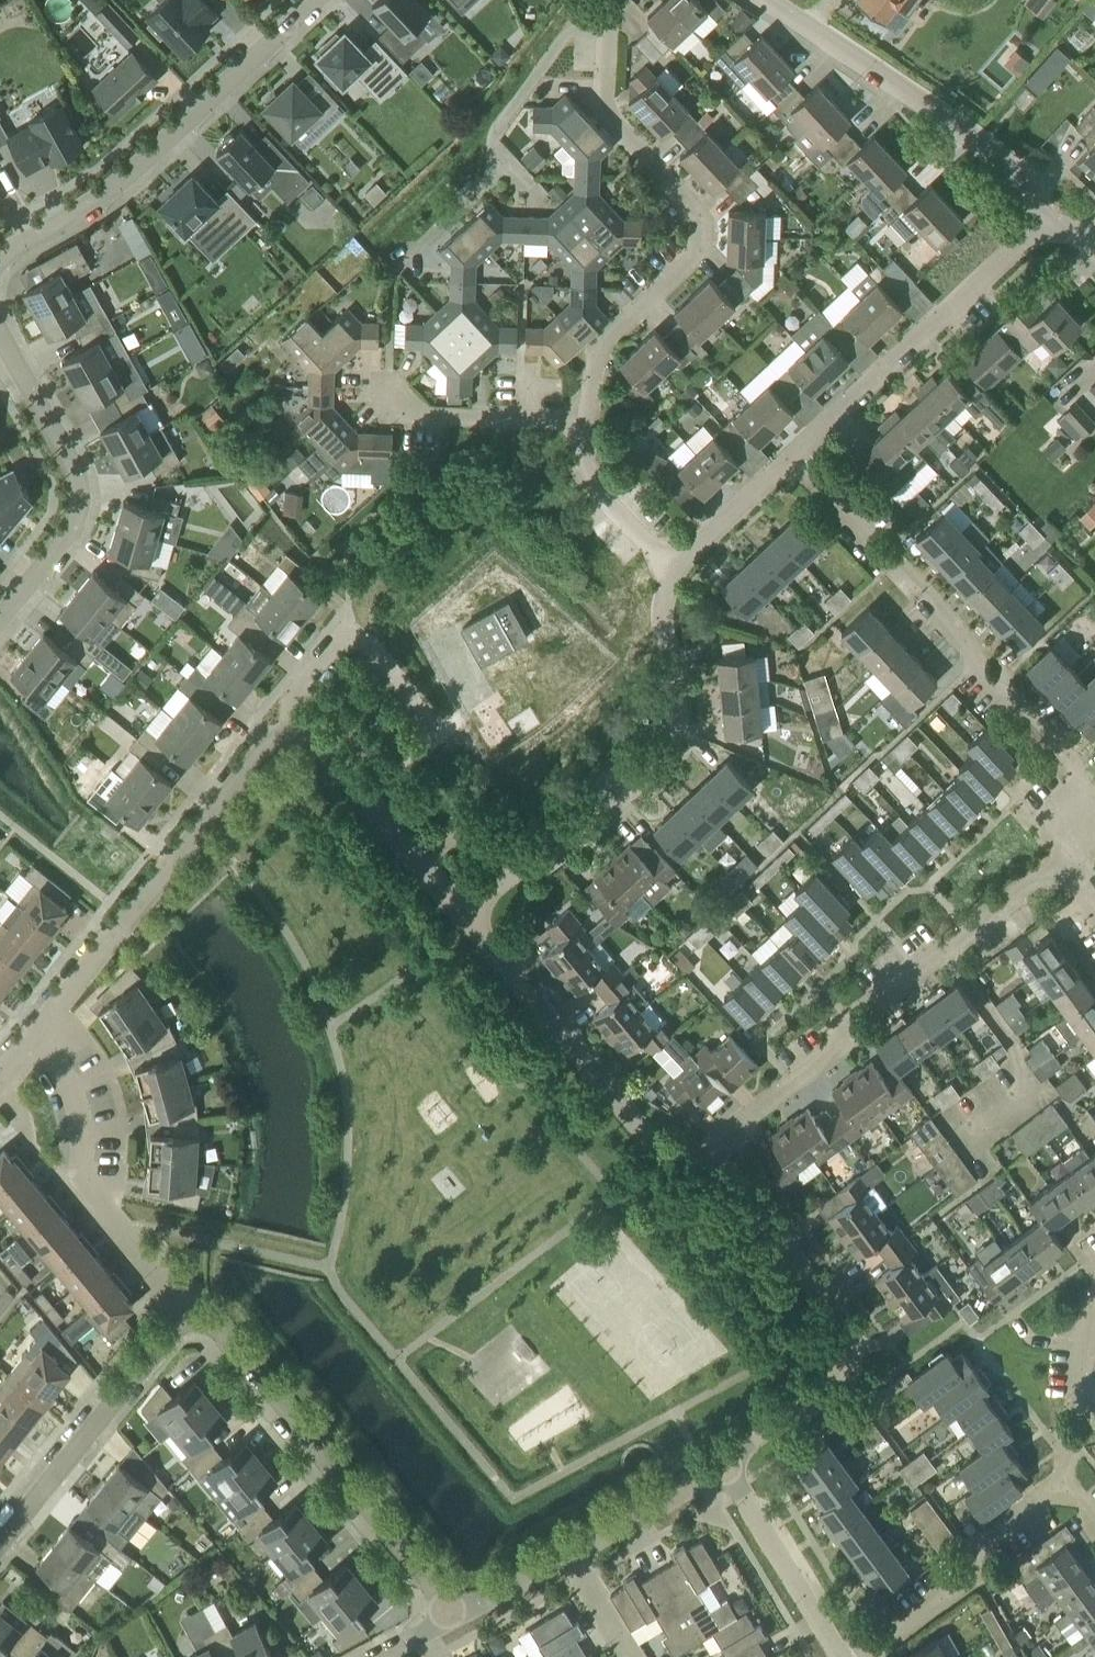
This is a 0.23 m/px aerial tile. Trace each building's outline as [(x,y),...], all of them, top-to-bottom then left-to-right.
[(204,0),(164,0),(147,16),(152,21),(148,24),(161,39),(165,35),(183,54),(211,29),(207,25),(218,15),(204,0)] [(418,0),(378,0),(373,5),(391,25),(379,36),(403,61),(428,38),(417,26),(431,14),(418,0)] [(667,0),(666,0),(648,17),(655,24),(635,42),(653,62),(670,46),(691,26),(667,0)] [(716,18),(726,9),(717,0),(667,0),(691,26),(708,10),(716,18)] [(867,9),(885,23),(897,7),(906,14),(917,0),(858,0),(857,2),(867,9)] [(1024,4),(1041,15),(1052,0),(1026,0),(1024,4)] [(1084,10),(1094,19),(1094,18),(1094,2),(1093,0),(1084,10)] [(127,46),(140,34),(110,2),(97,14),(127,46)] [(743,8),(730,22),(741,32),(753,18),(743,8)] [(320,49),(323,53),(317,58),(330,71),(327,74),(337,85),(340,82),(344,85),(357,73),(369,86),(377,86),(386,77),(394,86),(408,73),(377,40),(365,52),(345,31),(334,42),(331,39),(320,49)] [(751,76),(777,51),(761,34),(754,41),(745,31),(726,48),(751,76)] [(501,44),(491,55),(501,64),(511,53),(501,44)] [(794,69),(777,51),(751,76),(776,103),(795,85),(787,76),(794,69)] [(137,99),(145,92),(144,91),(157,79),(133,52),(95,88),(119,114),(136,98),(137,99)] [(421,60),(410,71),(422,84),(434,74),(421,60)] [(646,118),(672,93),(671,92),(682,82),(667,66),(656,76),(656,75),(655,75),(646,65),(630,80),(633,83),(630,86),(636,93),(629,100),(646,118)] [(307,122),(319,135),(346,109),(325,87),(312,99),(294,80),(278,95),(274,91),(264,101),(268,104),(265,107),(292,136),(307,122)] [(807,127),(834,102),(818,84),(805,96),(795,85),(776,103),(772,107),(788,124),(787,125),(797,136),(807,127)] [(1023,109),(1037,95),(1025,84),(1012,99),(1023,109)] [(672,93),(646,118),(662,135),(669,128),(678,137),(697,119),(672,93)] [(564,143),(590,119),(566,94),(552,106),(534,106),(533,129),(552,130),(564,143)] [(851,119),(834,102),(807,127),(833,154),(852,136),(843,126),(851,119)] [(84,145),(61,104),(30,121),(33,125),(8,138),(27,172),(51,158),(53,162),(84,145)] [(1094,105),(1075,126),(1094,143),(1079,160),(1094,175),(1094,106),(1094,105)] [(697,119),(678,137),(687,148),(680,155),(697,173),(724,148),(705,126),(715,117),(708,110),(698,120),(697,119)] [(576,174),(599,176),(600,157),(614,144),(590,119),(564,143),(554,153),(562,162),(562,174),(576,174)] [(267,173),(273,180),(273,186),(288,202),(310,181),(270,138),(259,149),(241,129),(235,135),(233,133),(227,135),(223,139),(221,144),(223,146),(217,152),(251,188),(267,173)] [(848,159),(864,177),(891,152),(874,134),(861,146),(852,136),(833,154),(820,166),(830,176),(848,159)] [(534,144),(520,157),(532,169),(533,168),(537,171),(548,161),(545,158),(546,156),(534,144)] [(724,148),(697,173),(713,190),(721,183),(730,193),(749,175),(744,169),(724,148)] [(874,217),(908,185),(900,176),(907,169),(891,152),(864,177),(872,185),(862,195),(862,201),(864,207),(874,217)] [(739,203),(756,186),(765,195),(775,185),(758,167),(749,175),(730,193),(739,203)] [(586,230),(611,206),(599,193),(599,176),(576,174),(575,192),(562,205),(586,230)] [(217,201),(193,175),(180,186),(174,191),(175,192),(161,205),(173,217),(168,222),(180,234),(185,230),(186,231),(187,230),(203,247),(209,241),(230,241),(238,234),(239,235),(256,218),(229,190),(217,201)] [(377,181),(364,192),(374,203),(387,192),(377,181)] [(229,190),(238,200),(246,192),(237,182),(229,190)] [(313,184),(302,195),(312,206),(324,195),(313,184)] [(919,226),(920,226),(947,201),(930,184),(918,196),(908,185),(874,217),(875,218),(880,213),(888,222),(893,218),(909,236),(919,226)] [(947,201),(920,226),(946,254),(961,240),(952,230),(963,219),(947,201)] [(525,240),(526,216),(503,215),(490,202),(465,225),(489,252),(504,238),(525,240)] [(526,216),(525,240),(546,241),(560,255),(586,230),(562,205),(549,217),(526,216)] [(611,206),(586,230),(609,255),(623,243),(641,243),(642,220),(623,219),(611,206)] [(729,210),(728,235),(764,235),(765,212),(729,210)] [(489,252),(465,225),(439,249),(452,263),(451,281),(475,282),(475,264),(489,252)] [(586,230),(560,255),(573,269),(572,286),(596,287),(596,268),(609,255),(586,230)] [(727,259),(737,259),(737,267),(727,276),(745,295),(762,279),(764,235),(728,235),(727,259)] [(25,290),(24,291),(37,314),(74,294),(67,281),(91,268),(77,242),(39,263),(47,278),(25,290)] [(151,251),(139,258),(145,271),(158,263),(151,251)] [(883,267),(906,292),(916,282),(893,258),(883,267)] [(859,260),(842,273),(849,283),(867,270),(859,260)] [(860,298),(886,325),(903,308),(896,301),(906,292),(883,267),(879,263),(868,273),(877,282),(860,298)] [(710,278),(692,295),(717,321),(745,295),(727,276),(717,285),(710,278)] [(461,338),(487,314),(474,301),(475,282),(451,281),(451,299),(437,312),(461,338)] [(79,336),(110,319),(91,284),(74,294),(37,314),(50,338),(51,337),(51,336),(73,324),(79,336)] [(535,284),(532,287),(546,302),(553,295),(553,284),(549,284),(535,284)] [(558,317),(581,342),(608,317),(595,304),(596,287),(572,286),(572,304),(558,317)] [(682,319),(672,328),(696,353),(697,352),(702,358),(709,351),(698,340),(717,321),(692,295),(675,311),(682,319)] [(860,298),(833,323),(833,324),(851,343),(861,334),(868,341),(886,325),(860,298)] [(987,387),(1029,348),(1042,336),(1054,349),(1081,324),(1057,298),(1037,316),(1025,303),(1005,322),(998,329),(963,361),(987,387)] [(348,308),(323,332),(347,358),(360,345),(379,346),(379,322),(361,322),(348,308)] [(796,339),(806,349),(830,376),(848,359),(842,352),(851,343),(833,324),(818,309),(808,318),(813,323),(796,339)] [(423,347),(436,360),(461,338),(437,312),(424,323),(406,323),(405,346),(423,347)] [(461,338),(484,362),(498,349),(516,350),(517,326),(499,326),(487,314),(461,338)] [(334,370),(347,358),(323,332),(308,315),(293,330),(282,340),(296,355),(309,369),(309,386),(333,387),(334,370)] [(526,327),(526,350),(544,351),(557,365),(581,342),(558,317),(546,327),(526,327)] [(75,383),(112,363),(129,353),(110,319),(79,336),(86,347),(62,360),(75,383)] [(655,328),(638,345),(663,372),(671,364),(682,366),(696,353),(672,328),(663,336),(655,328)] [(199,337),(183,346),(192,362),(208,353),(199,337)] [(461,338),(436,360),(448,373),(448,392),(471,393),(472,374),(484,362),(461,338)] [(624,386),(625,387),(644,406),(653,397),(645,389),(663,372),(638,345),(620,362),(635,377),(626,386),(625,385),(624,386)] [(830,376),(806,349),(779,375),(796,394),(806,385),(813,393),(830,376)] [(75,383),(88,406),(111,394),(117,405),(142,391),(148,388),(129,353),(112,363),(75,383)] [(933,375),(925,383),(953,413),(964,403),(976,416),(983,409),(1007,435),(1017,426),(970,375),(960,384),(948,371),(938,381),(933,375)] [(779,375),(751,400),(776,427),(794,411),(787,403),(796,394),(779,375)] [(943,422),(953,413),(925,383),(915,392),(920,397),(912,405),(947,445),(956,437),(943,422)] [(333,387),(309,386),(309,403),(302,410),(295,416),(304,426),(320,442),(345,419),(333,405),(333,387)] [(142,391),(117,405),(124,417),(101,429),(113,452),(150,432),(161,426),(164,424),(152,402),(149,403),(142,391)] [(696,399),(686,408),(695,418),(705,409),(696,399)] [(1006,407),(1014,416),(1024,408),(1016,399),(1006,407)] [(724,426),(742,445),(751,436),(758,444),(776,427),(751,400),(724,426)] [(1065,413),(1058,420),(1077,441),(1094,424),(1094,422),(1077,402),(1065,413)] [(225,419),(213,404),(197,418),(209,433),(225,419)] [(896,410),(888,417),(915,447),(926,438),(939,452),(947,445),(912,405),(901,415),(896,410)] [(891,494),(899,487),(907,479),(927,460),(915,447),(888,417),(879,426),(884,431),(874,441),(877,444),(860,460),(891,494)] [(359,455),(375,456),(375,478),(392,479),(394,433),(376,433),(358,432),(345,419),(320,442),(333,457),(344,469),(359,455)] [(150,432),(113,452),(126,475),(149,463),(156,474),(181,461),(161,426),(150,432)] [(696,452),(721,479),(739,462),(732,455),(742,445),(724,426),(696,452)] [(1054,440),(1043,449),(1053,460),(1064,450),(1054,440)] [(969,446),(958,456),(969,468),(970,468),(967,465),(977,455),(969,446)] [(704,495),(721,479),(696,452),(679,468),(671,460),(661,470),(679,489),(689,480),(704,495)] [(969,468),(958,456),(950,463),(962,476),(969,468)] [(27,503),(32,500),(23,483),(26,482),(19,470),(16,471),(15,469),(0,477),(0,537),(27,503)] [(985,498),(965,517),(970,522),(989,503),(993,507),(1002,499),(976,473),(968,481),(985,498)] [(272,490),(265,495),(272,503),(280,496),(274,488),(272,490)] [(124,500),(117,526),(157,537),(175,542),(182,516),(177,515),(180,503),(153,495),(149,508),(124,500)] [(934,513),(938,518),(917,537),(926,547),(921,552),(929,561),(962,529),(968,523),(951,506),(947,501),(934,513)] [(1079,517),(1089,528),(1094,523),(1094,502),(1079,517)] [(796,517),(777,534),(802,561),(821,544),(796,517)] [(1019,530),(1026,538),(1037,527),(1030,519),(1019,530)] [(962,529),(929,561),(937,569),(942,564),(951,574),(985,542),(968,524),(963,530),(962,529)] [(157,537),(117,526),(110,551),(135,558),(131,571),(159,579),(163,566),(150,562),(157,537)] [(1034,546),(1045,535),(1037,527),(1026,538),(1034,546)] [(802,561),(777,534),(759,552),(784,578),(802,561)] [(963,597),(993,569),(1002,560),(985,542),(951,574),(960,584),(955,589),(963,597)] [(759,552),(740,569),(765,596),(784,578),(759,552)] [(315,576),(286,553),(278,564),(289,572),(273,593),(304,618),(320,597),(300,581),(308,571),(313,575),(313,576),(314,577),(315,576)] [(1048,571),(1056,579),(1067,569),(1059,560),(1048,571)] [(765,596),(740,569),(722,586),(747,613),(765,596)] [(986,610),(1010,587),(993,569),(963,597),(971,606),(977,601),(986,610)] [(1067,569),(1056,579),(1062,587),(1074,576),(1067,569)] [(94,571),(77,591),(110,618),(120,626),(137,605),(136,605),(145,595),(123,577),(114,587),(94,571)] [(841,587),(833,595),(843,605),(851,598),(841,587)] [(1010,587),(986,610),(995,620),(989,625),(997,634),(1027,606),(1010,587)] [(77,591),(61,612),(81,628),(73,639),(95,656),(111,637),(101,629),(110,618),(77,591)] [(287,638),(304,618),(273,593),(256,613),(245,604),(237,615),(265,637),(266,636),(265,635),(264,636),(259,632),(267,622),(287,638)] [(718,593),(708,603),(728,624),(738,614),(718,593)] [(843,605),(833,595),(825,602),(835,613),(843,605)] [(174,596),(164,609),(176,618),(186,606),(174,596)] [(482,662),(527,637),(508,602),(463,627),(482,662)] [(1027,606),(997,634),(1005,642),(1011,637),(1020,647),(1045,625),(1027,606)] [(885,625),(868,607),(842,632),(859,650),(885,625)] [(237,615),(229,625),(240,634),(223,654),(254,679),(271,659),(250,642),(258,632),(264,637),(263,638),(264,639),(265,637),(237,615)] [(805,621),(797,628),(807,640),(815,632),(805,621)] [(885,625),(859,650),(876,668),(903,644),(885,625)] [(807,640),(797,628),(789,636),(799,647),(807,640)] [(46,633),(44,632),(28,653),(60,679),(77,659),(87,667),(95,656),(73,639),(65,649),(45,633),(46,633)] [(893,687),(920,662),(903,644),(876,668),(893,687)] [(123,676),(131,667),(106,645),(98,654),(123,676)] [(1032,683),(1040,692),(1069,664),(1052,646),(1028,668),(1037,678),(1032,683)] [(44,699),(60,679),(28,653),(11,674),(12,675),(12,674),(32,690),(23,700),(45,718),(54,707),(44,699)] [(196,665),(188,676),(216,699),(217,697),(216,697),(215,698),(209,693),(217,683),(238,700),(254,679),(223,654),(207,674),(196,665)] [(718,658),(721,683),(757,680),(754,654),(718,658)] [(937,681),(920,662),(893,687),(911,705),(937,681)] [(1069,664),(1040,692),(1048,700),(1053,695),(1062,704),(1086,682),(1069,664)] [(141,667),(131,681),(143,690),(153,677),(141,667)] [(829,688),(828,684),(825,673),(804,679),(807,690),(809,694),(829,688)] [(1086,682),(1062,704),(1092,736),(1094,732),(1094,673),(1086,682)] [(190,696),(174,716),(205,741),(221,720),(201,704),(209,694),(214,698),(213,699),(215,700),(216,699),(188,676),(179,687),(190,696)] [(721,683),(723,708),(759,705),(757,680),(721,683)] [(809,694),(807,690),(798,687),(805,708),(812,706),(812,704),(833,698),(829,688),(809,694)] [(953,691),(942,701),(952,713),(963,702),(953,691)] [(815,714),(836,708),(833,698),(812,704),(812,706),(815,714)] [(759,705),(723,708),(726,734),(761,730),(759,705)] [(828,721),(839,718),(836,708),(815,714),(818,724),(828,721)] [(146,727),(138,738),(166,760),(167,759),(166,758),(165,759),(160,755),(168,745),(188,761),(205,741),(174,716),(157,736),(146,727)] [(843,732),(839,718),(828,721),(833,736),(843,732)] [(828,721),(818,724),(822,739),(833,736),(828,721)] [(958,766),(962,771),(986,795),(1016,767),(1007,759),(1013,754),(986,726),(968,743),(975,751),(958,766)] [(918,744),(908,734),(899,742),(910,752),(918,744)] [(140,757),(124,777),(155,802),(172,782),(151,765),(159,755),(165,760),(164,761),(165,762),(166,760),(138,738),(129,748),(140,757)] [(899,742),(892,749),(882,758),(895,771),(905,762),(908,765),(915,758),(910,752),(899,742)] [(728,760),(710,777),(734,803),(753,786),(728,760)] [(879,777),(869,766),(868,764),(860,772),(872,784),(879,777)] [(944,788),(973,818),(981,810),(976,805),(986,795),(962,771),(944,788)] [(872,784),(860,772),(853,779),(864,791),(872,784)] [(139,823),(155,802),(124,777),(108,797),(97,789),(88,799),(117,822),(118,821),(117,820),(116,821),(110,816),(118,806),(139,823)] [(734,803),(710,777),(692,795),(716,821),(734,803)] [(964,826),(973,818),(944,788),(926,805),(949,830),(959,821),(964,826)] [(851,798),(845,792),(837,800),(843,806),(851,798)] [(692,795),(673,812),(698,838),(716,821),(692,795)] [(827,809),(833,815),(843,806),(837,800),(827,809)] [(908,822),(936,852),(945,844),(940,839),(949,830),(926,805),(908,822)] [(833,815),(827,809),(818,818),(824,824),(833,815)] [(698,838),(673,812),(655,829),(679,855),(698,838)] [(899,813),(881,830),(913,864),(923,855),(928,861),(936,852),(908,822),(899,813)] [(824,824),(818,818),(808,827),(815,833),(824,824)] [(101,830),(112,838),(119,830),(108,821),(101,830)] [(882,893),(913,864),(881,830),(878,827),(860,844),(853,836),(833,854),(868,890),(874,885),(882,893)] [(783,840),(772,829),(765,836),(776,847),(783,840)] [(776,847),(765,836),(757,843),(767,855),(776,847)] [(789,846),(795,852),(801,846),(795,840),(789,846)] [(630,844),(613,860),(652,903),(670,886),(664,880),(675,870),(655,849),(644,859),(630,844)] [(795,852),(789,846),(788,845),(779,854),(786,861),(795,852)] [(770,862),(776,869),(786,861),(779,854),(770,862)] [(608,893),(598,903),(617,924),(629,913),(633,917),(637,917),(652,903),(613,860),(612,860),(610,858),(609,859),(611,861),(594,877),(608,893)] [(761,871),(767,878),(776,869),(770,862),(761,871)] [(18,901),(55,931),(65,919),(60,916),(67,907),(63,904),(72,894),(34,864),(25,876),(33,882),(18,901)] [(740,881),(746,875),(736,864),(729,870),(740,881)] [(740,881),(729,870),(720,879),(730,890),(740,881)] [(752,879),(752,880),(758,886),(767,878),(761,871),(752,879)] [(803,898),(790,910),(785,915),(796,927),(820,952),(851,923),(843,914),(849,908),(814,872),(795,890),(803,898)] [(742,889),(734,896),(745,908),(753,900),(742,889)] [(737,915),(745,908),(734,896),(726,904),(737,915)] [(2,921),(37,949),(45,940),(47,941),(55,931),(18,901),(2,921)] [(556,977),(590,948),(576,931),(582,925),(569,909),(547,927),(559,942),(542,956),(558,974),(556,976),(556,977)] [(24,970),(32,960),(30,958),(37,949),(2,921),(0,924),(0,951),(24,970)] [(706,939),(714,932),(703,921),(695,928),(706,939)] [(820,952),(796,927),(779,944),(807,974),(816,966),(810,961),(820,952)] [(698,947),(706,939),(695,928),(687,936),(698,947)] [(1038,973),(1070,949),(1063,939),(1057,944),(1049,932),(1035,943),(1027,932),(1006,948),(1015,959),(1023,953),(1038,973)] [(761,961),(784,986),(793,977),(798,982),(807,974),(779,944),(761,961)] [(605,966),(590,948),(556,977),(559,975),(574,994),(591,980),(600,991),(622,973),(611,961),(605,966)] [(687,973),(695,965),(680,948),(671,956),(687,973)] [(1038,973),(1053,993),(1080,974),(1071,963),(1077,958),(1070,949),(1038,973)] [(0,951),(0,983),(6,988),(13,979),(16,980),(24,970),(0,951)] [(771,1009),(778,1002),(779,1000),(774,995),(784,986),(761,961),(742,978),(771,1009)] [(112,1031),(112,1032),(160,999),(159,998),(152,1003),(150,1000),(153,997),(137,980),(141,976),(131,965),(110,985),(120,1001),(102,1013),(114,1030),(112,1031)] [(610,1036),(651,1001),(633,981),(641,975),(632,965),(622,973),(600,991),(610,1003),(593,1016),(609,1035),(607,1037),(609,1036),(610,1036)] [(1053,993),(1068,1013),(1094,993),(1094,982),(1093,979),(1087,984),(1080,974),(1053,993)] [(771,1009),(742,978),(724,996),(747,1021),(757,1011),(762,1017),(771,1009)] [(943,986),(933,993),(958,1025),(978,1010),(958,983),(947,992),(943,986)] [(1004,1016),(1011,1024),(1025,1014),(1018,1005),(1022,1002),(1013,991),(996,1005),(1004,1016)] [(958,1025),(933,993),(924,999),(928,1006),(918,1014),(937,1040),(958,1025)] [(1082,1033),(1094,1024),(1094,993),(1068,1013),(1082,1033)] [(175,1039),(167,1024),(159,1007),(156,1008),(153,1004),(160,999),(112,1032),(113,1032),(115,1031),(126,1048),(144,1036),(153,1049),(175,1039)] [(651,1052),(673,1033),(676,1031),(665,1018),(651,1001),(610,1036),(625,1054),(641,1040),(651,1052)] [(903,1015),(893,1022),(917,1055),(937,1040),(918,1014),(907,1021),(903,1015)] [(1011,1024),(1017,1033),(1031,1022),(1025,1014),(1011,1024)] [(917,1055),(893,1022),(884,1029),(888,1035),(877,1044),(896,1070),(917,1055)] [(1094,1051),(1094,1024),(1082,1033),(1094,1051)] [(705,1044),(694,1055),(715,1076),(725,1066),(740,1082),(758,1064),(730,1035),(712,1051),(705,1044)] [(1029,1049),(1032,1054),(1025,1059),(1033,1069),(1054,1053),(1043,1038),(1029,1049)] [(175,1039),(153,1049),(158,1065),(137,1071),(142,1091),(140,1091),(141,1092),(196,1077),(196,1076),(188,1078),(186,1074),(190,1072),(175,1039)] [(1001,1065),(991,1052),(982,1059),(992,1071),(1001,1065)] [(1054,1053),(1033,1069),(1041,1080),(1063,1064),(1054,1053)] [(694,1055),(693,1055),(666,1083),(685,1104),(696,1093),(711,1109),(729,1092),(715,1076),(694,1055)] [(992,1071),(982,1059),(974,1065),(983,1078),(992,1071)] [(901,1102),(914,1093),(896,1070),(884,1078),(872,1061),(852,1076),(877,1109),(896,1095),(901,1102)] [(1063,1095),(1070,1097),(1084,1087),(1073,1072),(1055,1085),(1063,1095)] [(852,1076),(832,1090),(845,1108),(833,1117),(851,1140),(864,1130),(859,1123),(877,1109),(852,1076)] [(196,1077),(141,1092),(141,1093),(143,1093),(148,1112),(169,1106),(174,1122),(197,1120),(193,1084),(189,1084),(188,1080),(196,1078),(196,1077)] [(960,1094),(951,1082),(942,1088),(952,1101),(960,1094)] [(942,1088),(933,1095),(943,1107),(952,1101),(942,1088)] [(1052,1103),(1042,1110),(1057,1132),(1068,1124),(1052,1103)] [(851,1140),(833,1117),(821,1125),(808,1108),(788,1123),(813,1156),(832,1142),(838,1150),(851,1140)] [(1031,1118),(1047,1139),(1057,1132),(1042,1110),(1031,1118)] [(931,1116),(913,1129),(911,1131),(920,1142),(939,1127),(931,1116)] [(1031,1118),(1021,1126),(1037,1147),(1047,1139),(1031,1118)] [(197,1120),(174,1122),(173,1139),(151,1138),(150,1158),(148,1158),(148,1159),(205,1162),(205,1161),(196,1161),(197,1156),(201,1156),(197,1120)] [(813,1156),(788,1123),(769,1138),(781,1155),(769,1164),(786,1187),(799,1177),(794,1170),(813,1156)] [(1010,1134),(1023,1151),(1026,1155),(1037,1147),(1021,1126),(1010,1134)] [(939,1127),(920,1142),(928,1153),(947,1139),(939,1127)] [(947,1139),(928,1153),(936,1165),(956,1150),(947,1139)] [(1091,1156),(1090,1157),(1083,1147),(1063,1162),(1070,1172),(1094,1204),(1094,1203),(1094,1162),(1091,1156)] [(25,1164),(16,1154),(11,1157),(4,1149),(0,1153),(0,1185),(25,1164)] [(956,1150),(936,1165),(945,1176),(964,1161),(956,1150)] [(148,1159),(148,1160),(150,1160),(148,1180),(170,1181),(169,1200),(197,1206),(201,1192),(195,1190),(200,1168),(196,1167),(196,1162),(205,1163),(205,1162),(148,1159)] [(964,1161),(945,1176),(953,1188),(973,1173),(964,1161)] [(844,1237),(878,1211),(888,1204),(873,1185),(872,1183),(886,1173),(877,1162),(860,1174),(837,1192),(846,1204),(828,1216),(844,1237)] [(0,1185),(0,1197),(11,1210),(39,1186),(31,1177),(34,1175),(25,1164),(0,1185)] [(1051,1186),(1071,1212),(1081,1204),(1085,1210),(1094,1204),(1070,1172),(1051,1186)] [(973,1173),(953,1188),(958,1194),(978,1180),(973,1173)] [(987,1184),(997,1197),(1006,1191),(996,1177),(987,1184)] [(987,1184),(978,1190),(988,1204),(997,1197),(987,1184)] [(39,1186),(11,1210),(27,1229),(57,1204),(49,1194),(47,1196),(39,1186)] [(1031,1201),(1044,1219),(1044,1218),(1055,1233),(1064,1226),(1060,1220),(1071,1212),(1051,1186),(1031,1201)] [(965,1199),(952,1208),(960,1219),(973,1210),(965,1199)] [(27,1229),(43,1248),(71,1225),(63,1216),(65,1214),(57,1204),(27,1229)] [(884,1255),(908,1237),(898,1224),(891,1230),(878,1211),(844,1237),(858,1256),(875,1243),(884,1255)] [(1044,1218),(1044,1219),(1024,1233),(1048,1265),(1057,1259),(1052,1252),(1063,1244),(1055,1233),(1044,1218)] [(81,1232),(79,1234),(71,1225),(43,1248),(59,1268),(89,1242),(81,1232)] [(1003,1248),(1023,1275),(1034,1267),(1038,1273),(1048,1265),(1024,1233),(1003,1248)] [(890,1299),(924,1274),(910,1255),(917,1250),(908,1237),(884,1255),(893,1267),(876,1279),(890,1299)] [(89,1242),(59,1268),(74,1287),(103,1263),(95,1254),(97,1252),(89,1242)] [(978,1256),(967,1265),(996,1304),(1017,1289),(1012,1283),(1023,1275),(1003,1248),(984,1263),(978,1256)] [(11,1252),(3,1259),(14,1272),(22,1266),(11,1252)] [(84,1311),(121,1281),(113,1271),(111,1273),(103,1263),(74,1287),(90,1305),(84,1311)] [(22,1266),(14,1272),(25,1285),(32,1279),(22,1266)] [(939,1294),(924,1274),(890,1299),(905,1319),(922,1306),(931,1318),(954,1301),(945,1289),(939,1294)] [(121,1281),(84,1311),(62,1330),(72,1342),(79,1336),(78,1335),(93,1322),(101,1331),(102,1330),(111,1340),(131,1324),(122,1314),(133,1304),(126,1296),(131,1293),(121,1281)] [(4,1307),(14,1295),(6,1288),(0,1295),(0,1304),(4,1307)] [(42,1291),(35,1297),(46,1310),(53,1304),(42,1291)] [(975,1310),(968,1301),(959,1308),(970,1323),(979,1316),(975,1310)] [(53,1304),(46,1310),(56,1323),(64,1317),(53,1304)] [(9,1372),(47,1403),(56,1392),(53,1390),(69,1370),(51,1356),(53,1353),(49,1350),(61,1341),(62,1342),(63,1341),(43,1318),(30,1329),(37,1338),(9,1372)] [(955,1410),(982,1390),(988,1385),(962,1351),(953,1358),(948,1351),(913,1377),(908,1371),(898,1378),(902,1385),(907,1381),(923,1402),(932,1396),(947,1416),(955,1410)] [(2,1400),(2,1399),(31,1423),(47,1403),(9,1372),(0,1384),(0,1398),(2,1400)] [(892,1392),(902,1385),(898,1378),(887,1386),(892,1392)] [(158,1410),(175,1430),(214,1397),(205,1387),(202,1390),(196,1382),(182,1393),(181,1391),(174,1397),(163,1384),(142,1409),(149,1418),(158,1410)] [(882,1400),(892,1392),(887,1386),(877,1393),(882,1400)] [(989,1400),(982,1390),(955,1410),(970,1430),(1003,1405),(996,1396),(989,1400)] [(872,1408),(882,1400),(877,1393),(867,1401),(872,1408)] [(191,1450),(182,1458),(190,1468),(216,1447),(207,1437),(214,1431),(212,1429),(226,1418),(219,1410),(222,1408),(214,1397),(175,1430),(191,1450)] [(0,1402),(0,1431),(15,1443),(31,1423),(2,1399),(2,1400),(0,1402)] [(970,1430),(984,1448),(985,1450),(1001,1438),(1012,1430),(1004,1419),(1010,1414),(1003,1405),(970,1430)] [(857,1418),(870,1436),(872,1440),(882,1432),(867,1411),(857,1418)] [(0,1431),(0,1461),(15,1443),(0,1431)] [(882,1432),(872,1440),(875,1444),(887,1460),(897,1452),(885,1436),(882,1432)] [(985,1450),(984,1448),(960,1467),(975,1487),(965,1494),(981,1515),(1022,1485),(1017,1478),(1026,1471),(1001,1438),(985,1450)] [(812,1484),(842,1462),(826,1441),(807,1456),(803,1451),(792,1459),(812,1484)] [(209,1471),(225,1491),(264,1458),(256,1448),(253,1451),(246,1443),(233,1454),(231,1452),(224,1458),(216,1447),(190,1468),(199,1479),(209,1471)] [(923,1450),(910,1460),(917,1468),(930,1459),(923,1450)] [(242,1511),(232,1519),(241,1529),(266,1508),(257,1498),(265,1492),(263,1490),(276,1479),(269,1471),(273,1469),(264,1458),(225,1491),(242,1511)] [(930,1459),(917,1468),(924,1477),(937,1468),(930,1459)] [(906,1477),(917,1468),(910,1460),(899,1468),(906,1477)] [(120,1462),(103,1483),(145,1517),(169,1488),(151,1466),(140,1479),(120,1462)] [(857,1483),(842,1462),(812,1484),(820,1495),(813,1499),(821,1509),(848,1489),(857,1483)] [(924,1477),(917,1468),(906,1477),(912,1486),(924,1477)] [(103,1483),(87,1503),(107,1520),(99,1530),(121,1548),(145,1517),(103,1483)] [(863,1510),(848,1489),(821,1509),(828,1520),(822,1524),(830,1534),(863,1510)] [(916,1520),(934,1507),(927,1498),(910,1511),(916,1520)] [(274,1518),(266,1508),(241,1529),(249,1539),(259,1532),(275,1552),(314,1519),(306,1509),(303,1512),(296,1504),(283,1515),(281,1513),(274,1518)] [(923,1529),(941,1516),(934,1507),(916,1520),(923,1529)] [(877,1530),(863,1510),(830,1534),(836,1543),(842,1538),(850,1550),(877,1530)] [(930,1538),(948,1525),(941,1516),(923,1529),(930,1538)] [(282,1579),(291,1590),(316,1569),(308,1559),(315,1553),(313,1551),(326,1540),(320,1532),(323,1529),(314,1519),(275,1552),(292,1572),(282,1579)] [(70,1524),(54,1544),(96,1578),(111,1560),(122,1569),(132,1557),(121,1548),(99,1530),(91,1540),(70,1524)] [(930,1538),(937,1548),(955,1535),(948,1525),(930,1538)] [(892,1550),(877,1530),(850,1550),(858,1560),(852,1564),(860,1574),(892,1550)] [(1011,1563),(1038,1598),(1081,1564),(1065,1543),(1055,1550),(1054,1550),(1053,1550),(1045,1540),(1046,1539),(1045,1538),(1011,1563)] [(707,1583),(722,1573),(702,1540),(686,1549),(684,1545),(674,1551),(678,1559),(658,1571),(700,1640),(713,1632),(738,1617),(737,1616),(727,1599),(710,1609),(698,1588),(705,1584),(706,1584),(707,1583)] [(58,1582),(49,1592),(71,1609),(96,1578),(54,1544),(37,1565),(58,1582)] [(907,1570),(892,1550),(860,1574),(866,1583),(872,1578),(880,1590),(907,1570)] [(1038,1598),(1043,1605),(1057,1595),(1068,1609),(1094,1589),(1094,1584),(1081,1564),(1038,1598)] [(309,1593),(326,1612),(365,1580),(357,1570),(353,1573),(347,1565),(334,1575),(332,1573),(325,1579),(316,1569),(291,1590),(300,1600),(309,1593)] [(638,1583),(633,1575),(623,1581),(626,1585),(611,1595),(631,1629),(646,1619),(647,1620),(648,1619),(648,1618),(655,1614),(668,1635),(663,1638),(674,1656),(700,1640),(658,1571),(638,1583)] [(369,1633),(358,1620),(365,1614),(364,1612),(377,1601),(370,1593),(373,1590),(365,1580),(326,1612),(342,1632),(333,1640),(340,1649),(369,1633)] [(1060,1627),(1071,1642),(1094,1624),(1094,1589),(1068,1609),(1054,1620),(1060,1627)] [(215,1630),(203,1607),(191,1613),(209,1647),(191,1656),(229,1656),(215,1630)] [(981,1612),(992,1631),(1001,1625),(991,1607),(981,1612)] [(584,1631),(577,1621),(573,1623),(564,1608),(530,1628),(539,1644),(540,1645),(545,1653),(537,1656),(587,1656),(588,1656),(587,1655),(575,1636),(584,1631)] [(746,1611),(737,1616),(738,1617),(713,1632),(722,1647),(721,1647),(722,1648),(727,1655),(724,1656),(769,1656),(758,1638),(766,1634),(760,1624),(755,1626),(746,1611)] [(17,1653),(37,1628),(27,1619),(19,1629),(0,1613),(0,1651),(1,1652),(7,1645),(17,1653)] [(256,1622),(233,1635),(227,1624),(215,1630),(229,1656),(234,1656),(242,1653),(244,1656),(274,1656),(256,1622)] [(1094,1645),(1094,1624),(1071,1642),(1077,1650),(1091,1639),(1094,1645)] [(1001,1625),(992,1631),(1002,1650),(1012,1644),(1001,1625)] [(22,1656),(70,1656),(75,1651),(51,1631),(47,1636),(37,1628),(17,1653),(22,1656)] [(937,1637),(905,1655),(907,1656),(948,1656),(937,1637)] [(1025,1652),(1027,1655),(1029,1656),(1049,1656),(1039,1642),(1025,1652)]
